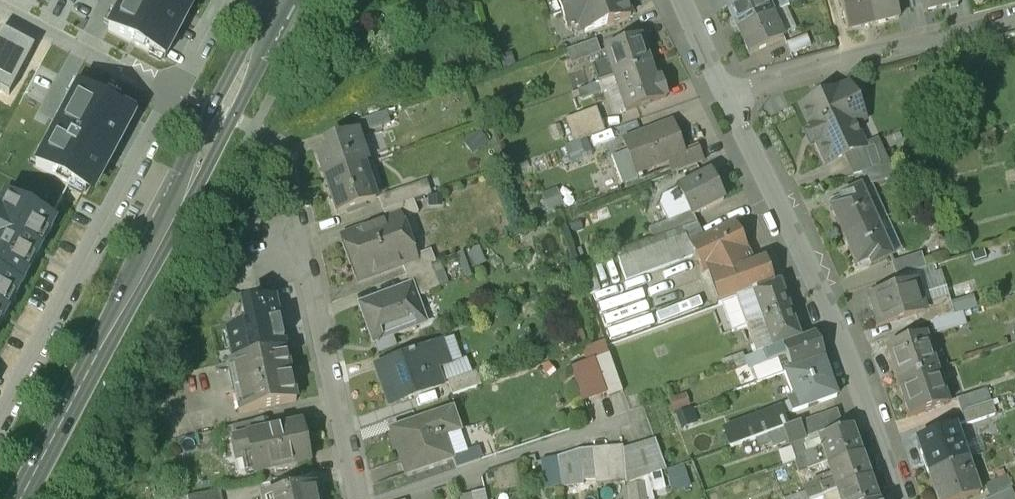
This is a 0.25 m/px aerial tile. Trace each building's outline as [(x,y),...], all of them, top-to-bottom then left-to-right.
[(84,31),(102,40),(108,30),(123,0),(100,0),(89,21),(84,31)] [(187,0),(123,0),(108,30),(164,60),(184,23),(177,19),(187,0)] [(568,25),(567,25),(568,29),(580,25),(583,33),(584,32),(585,30),(607,22),(607,24),(631,16),(626,2),(624,3),(623,0),(560,0),(568,25)] [(727,7),(738,30),(771,15),(765,0),(742,0),(727,7)] [(848,32),(873,26),(866,0),(840,0),(848,32)] [(873,26),(899,19),(894,0),(866,0),(873,26)] [(923,14),(959,5),(957,0),(920,0),(923,14)] [(771,15),(738,30),(749,55),(783,39),(771,15)] [(0,30),(0,91),(9,95),(34,47),(0,30)] [(807,36),(786,44),(791,55),(812,46),(807,36)] [(639,40),(604,52),(613,78),(648,66),(639,40)] [(595,41),(567,51),(571,65),(600,55),(595,41)] [(648,66),(613,78),(615,86),(625,112),(665,99),(659,80),(654,82),(648,66)] [(613,78),(597,84),(601,94),(608,92),(615,86),(613,78)] [(134,116),(78,86),(35,166),(84,193),(108,149),(114,152),(134,116)] [(847,87),(801,108),(827,163),(843,156),(862,147),(862,146),(846,113),(856,108),(847,87)] [(594,109),(565,119),(574,143),(602,133),(594,109)] [(386,111),(355,122),(359,134),(390,123),(386,111)] [(673,122),(624,140),(636,172),(671,159),(684,154),(683,149),(673,122)] [(355,134),(329,143),(327,148),(330,156),(320,159),(319,162),(325,178),(357,167),(365,164),(355,134)] [(862,147),(843,156),(852,176),(884,167),(872,141),(862,146),(862,147)] [(695,145),(683,149),(684,154),(671,159),(673,164),(669,165),(672,174),(701,163),(695,145)] [(357,167),(325,178),(337,214),(375,201),(374,199),(369,201),(357,167)] [(708,173),(678,188),(662,197),(659,205),(667,221),(690,212),(691,215),(692,215),(722,200),(708,173)] [(426,181),(380,198),(385,211),(412,202),(430,195),(426,181)] [(860,188),(838,198),(841,204),(829,209),(842,238),(873,224),(866,211),(870,209),(860,188)] [(55,222),(49,219),(48,215),(40,211),(36,212),(5,196),(0,206),(0,324),(1,324),(8,311),(2,308),(9,296),(14,299),(28,273),(22,270),(28,258),(34,261),(41,248),(35,245),(42,233),(47,236),(55,222)] [(385,211),(382,212),(385,223),(398,219),(398,220),(416,214),(412,202),(385,211)] [(667,221),(649,228),(653,240),(696,224),(692,215),(691,215),(690,212),(667,221)] [(385,223),(344,237),(351,259),(404,239),(398,220),(398,219),(385,223)] [(702,237),(688,244),(693,254),(707,249),(715,264),(701,271),(702,273),(708,271),(711,277),(712,276),(714,281),(754,263),(734,223),(702,237)] [(653,240),(613,254),(623,280),(693,254),(688,244),(702,237),(696,224),(653,240)] [(873,224),(842,238),(856,267),(867,261),(870,267),(892,257),(882,236),(879,237),(873,224)] [(404,239),(351,259),(358,279),(400,265),(412,260),(411,258),(404,239)] [(431,251),(411,258),(412,260),(400,265),(404,274),(405,274),(430,265),(435,263),(431,251)] [(714,281),(707,285),(717,305),(735,299),(775,284),(764,259),(714,281)] [(599,292),(589,263),(578,267),(588,296),(599,292)] [(430,265),(405,274),(410,286),(412,285),(417,298),(439,290),(430,265)] [(775,284),(735,299),(745,327),(789,311),(779,283),(775,284)] [(916,284),(869,298),(878,327),(917,315),(924,313),(922,305),(916,284)] [(410,286),(359,305),(373,342),(417,325),(412,309),(419,306),(417,298),(412,285),(410,286)] [(949,296),(922,305),(924,313),(917,315),(921,326),(955,315),(949,296)] [(232,362),(283,350),(272,300),(235,308),(239,328),(225,331),(232,362)] [(789,311),(745,327),(752,345),(755,355),(762,352),(782,345),(800,338),(789,311)] [(800,338),(782,345),(791,370),(821,359),(824,358),(814,333),(800,338)] [(924,335),(885,349),(897,383),(933,371),(928,356),(931,355),(924,335)] [(436,346),(374,369),(388,407),(441,387),(435,371),(444,368),(436,346)] [(243,411),(294,399),(283,350),(232,362),(243,411)] [(755,355),(723,366),(732,392),(772,377),(762,352),(755,355)] [(609,355),(593,361),(607,398),(622,393),(609,355)] [(821,359),(783,373),(793,400),(786,402),(790,413),(835,397),(821,359)] [(933,371),(897,383),(908,417),(948,403),(941,385),(938,386),(933,371)] [(474,374),(447,384),(452,397),(479,387),(474,374)] [(453,410),(390,431),(405,474),(452,457),(445,435),(460,430),(453,410)] [(781,417),(738,432),(742,444),(782,430),(785,429),(781,417)] [(261,421),(232,427),(234,439),(246,437),(245,435),(263,431),(261,421)] [(785,429),(782,430),(786,443),(809,435),(807,429),(802,431),(799,423),(785,429)] [(263,431),(245,435),(246,437),(234,439),(232,440),(236,457),(250,454),(254,474),(308,462),(300,424),(263,431)] [(851,428),(818,438),(827,462),(859,451),(851,428)] [(955,428),(922,439),(926,450),(920,452),(928,474),(962,463),(957,449),(961,448),(955,428)] [(861,457),(828,468),(833,482),(836,492),(869,480),(861,457)] [(556,460),(540,462),(544,492),(560,490),(556,460)] [(928,474),(936,498),(963,498),(976,495),(966,462),(962,463),(928,474)] [(836,492),(839,498),(876,498),(869,480),(836,492)] [(804,488),(808,498),(816,498),(836,492),(833,482),(829,484),(829,482),(820,485),(820,483),(804,488)] [(261,497),(261,498),(317,498),(314,485),(261,497)] [(465,494),(465,498),(492,498),(490,491),(465,494)]
